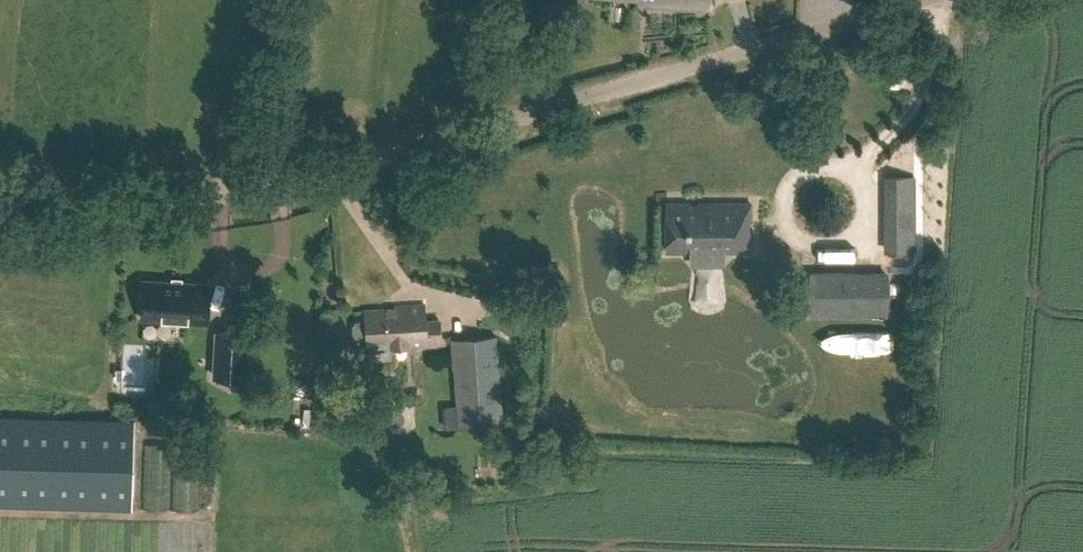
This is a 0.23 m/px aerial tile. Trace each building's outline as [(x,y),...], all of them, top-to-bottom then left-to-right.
[(634,11),(629,0),(625,0),(614,5),(620,17),(634,11)] [(645,5),(710,9),(711,0),(646,0),(645,5)] [(668,250),(749,251),(749,205),(668,204),(668,250)] [(916,225),(894,225),(894,249),(916,249),(916,225)] [(885,274),(810,274),(810,314),(885,314),(885,274)] [(144,279),(142,317),(207,320),(210,282),(144,279)] [(425,320),(424,304),(396,307),(396,309),(365,311),(366,321),(357,322),(354,325),(354,335),(358,338),(368,337),(369,353),(371,353),(370,341),(389,340),(390,346),(441,342),(439,319),(425,320)] [(246,334),(216,332),(213,376),(244,378),(246,334)] [(502,424),(495,335),(449,339),(457,428),(502,424)] [(0,415),(0,505),(132,509),(135,419),(0,415)]
